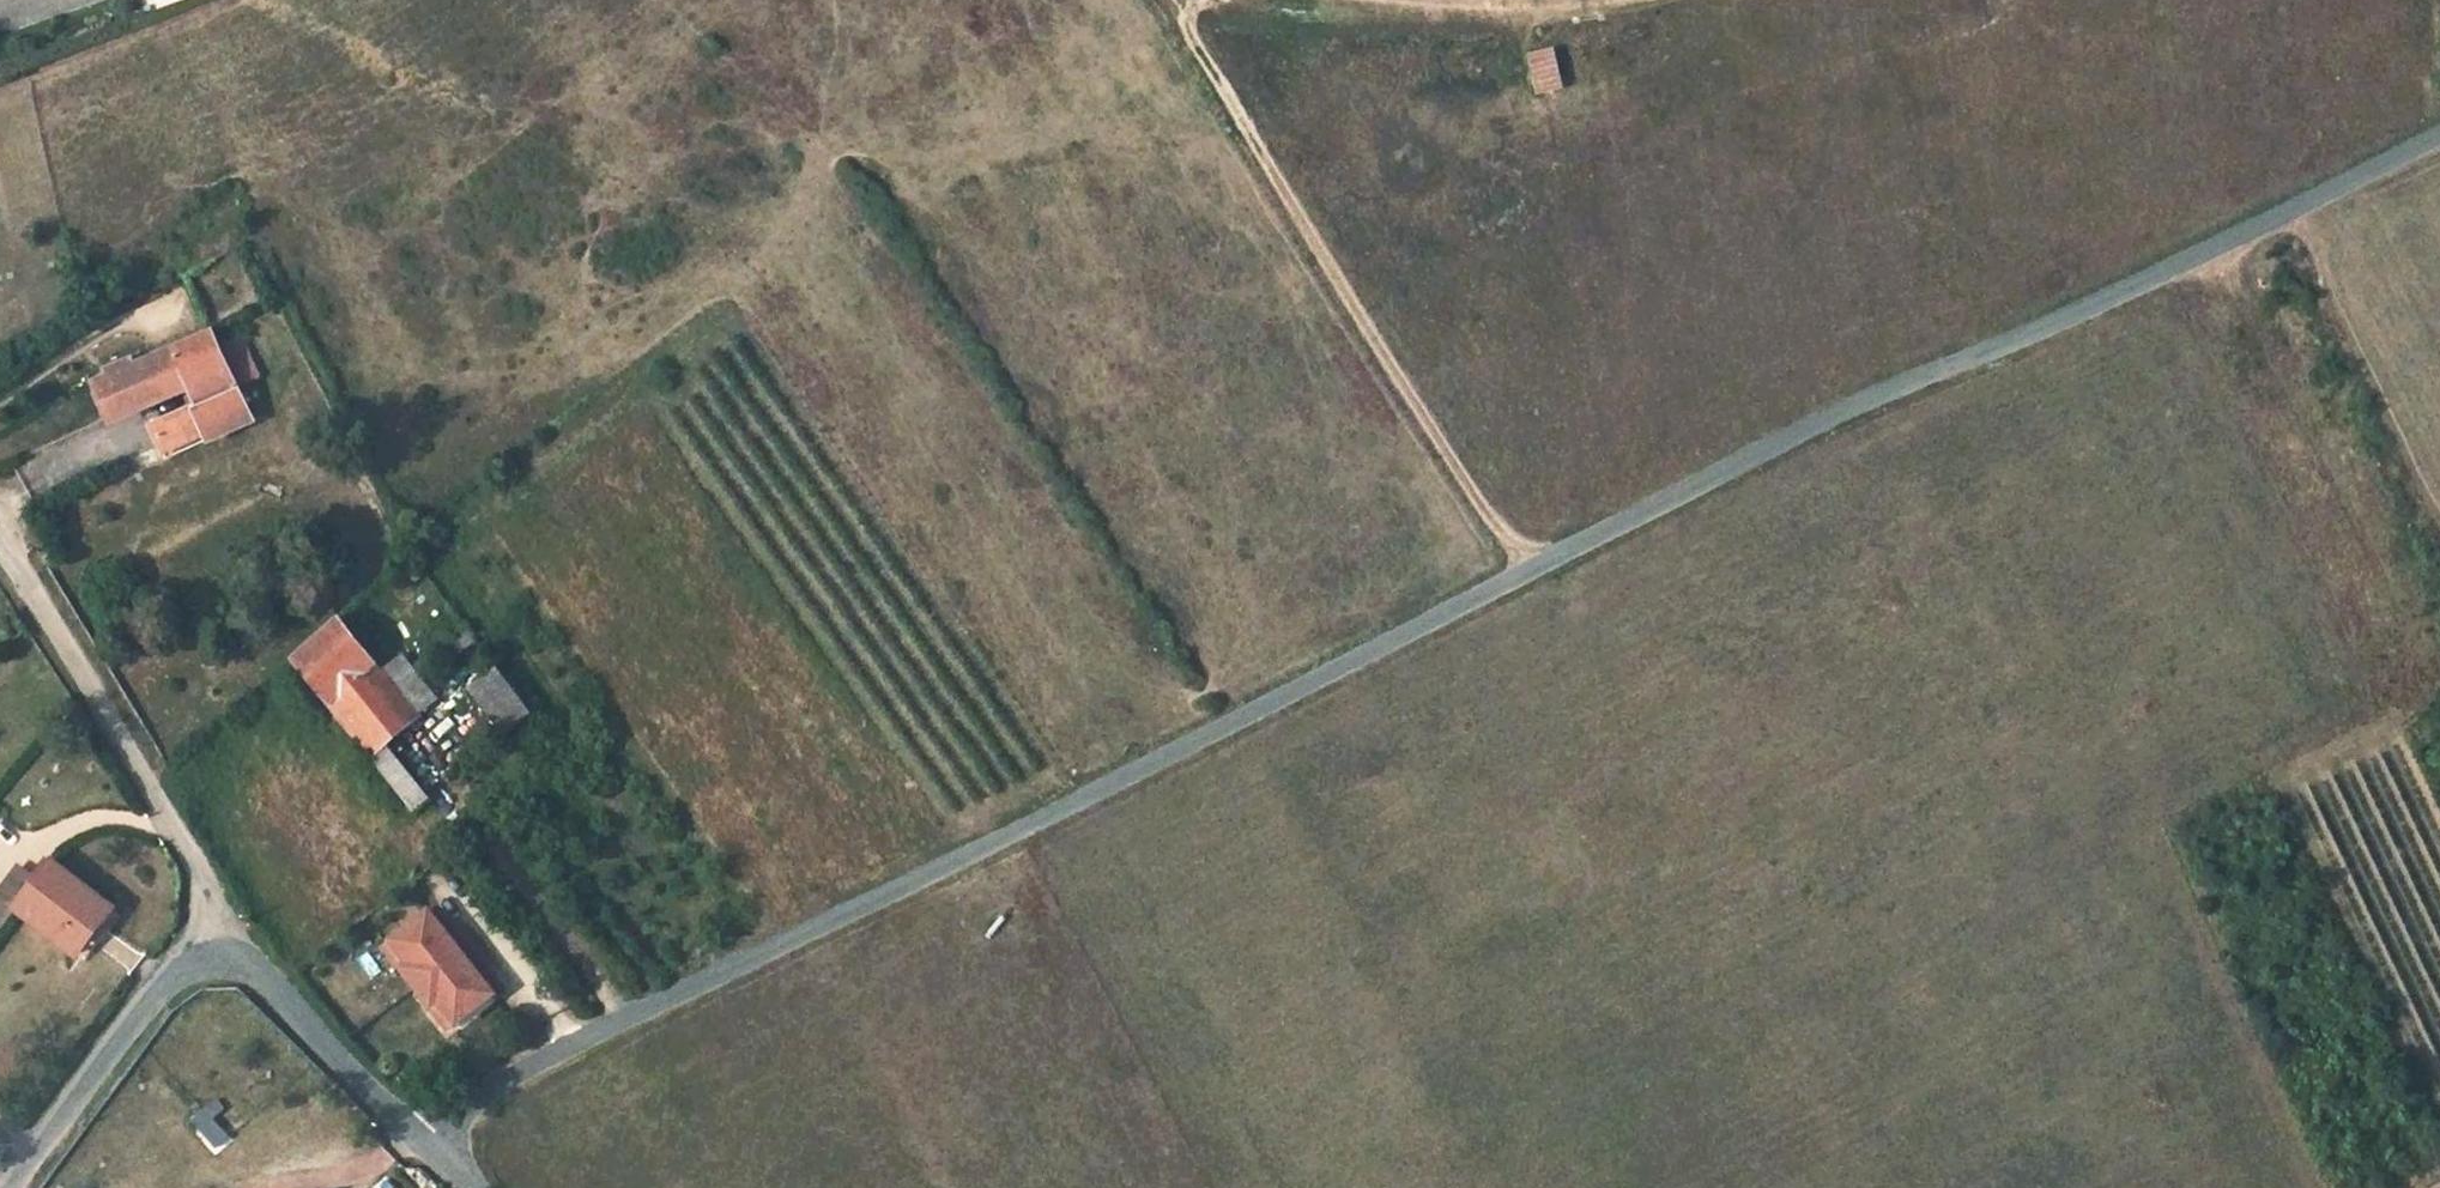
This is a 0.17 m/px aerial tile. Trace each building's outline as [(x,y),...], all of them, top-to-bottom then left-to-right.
[(1555,48),(1526,53),(1533,96),(1563,91),(1555,48)] [(200,430),(164,442),(173,467),(214,452),(217,461),(261,442),(210,315),(160,336),(171,368),(156,374),(100,399),(104,408),(116,436),(191,407),(200,430)] [(388,763),(418,736),(382,691),(344,642),(291,684),(369,780),(388,763)] [(443,713),(409,670),(382,691),(418,736),(443,713)] [(474,716),(504,759),(536,735),(507,695),(474,716)] [(432,814),(388,763),(369,780),(410,830),(432,814)] [(54,862),(37,884),(16,911),(75,956),(112,907),(54,862)] [(0,893),(0,898),(16,911),(37,884),(18,870),(0,893)] [(16,911),(0,898),(0,932),(16,911)] [(452,948),(434,926),(427,932),(445,954),(452,948)] [(416,1008),(472,963),(457,945),(452,948),(445,954),(427,932),(390,962),(408,984),(401,990),(416,1008)] [(408,984),(390,962),(383,968),(401,990),(408,984)] [(493,1013),(475,991),(482,986),(487,982),(472,963),(416,1008),(431,1027),(438,1021),(456,1044),(493,1013)] [(500,1008),(482,986),(475,991),(493,1013),(500,1008)] [(456,1044),(438,1021),(431,1027),(449,1049),(456,1044)] [(215,1154),(240,1131),(211,1101),(186,1124),(215,1154)]
